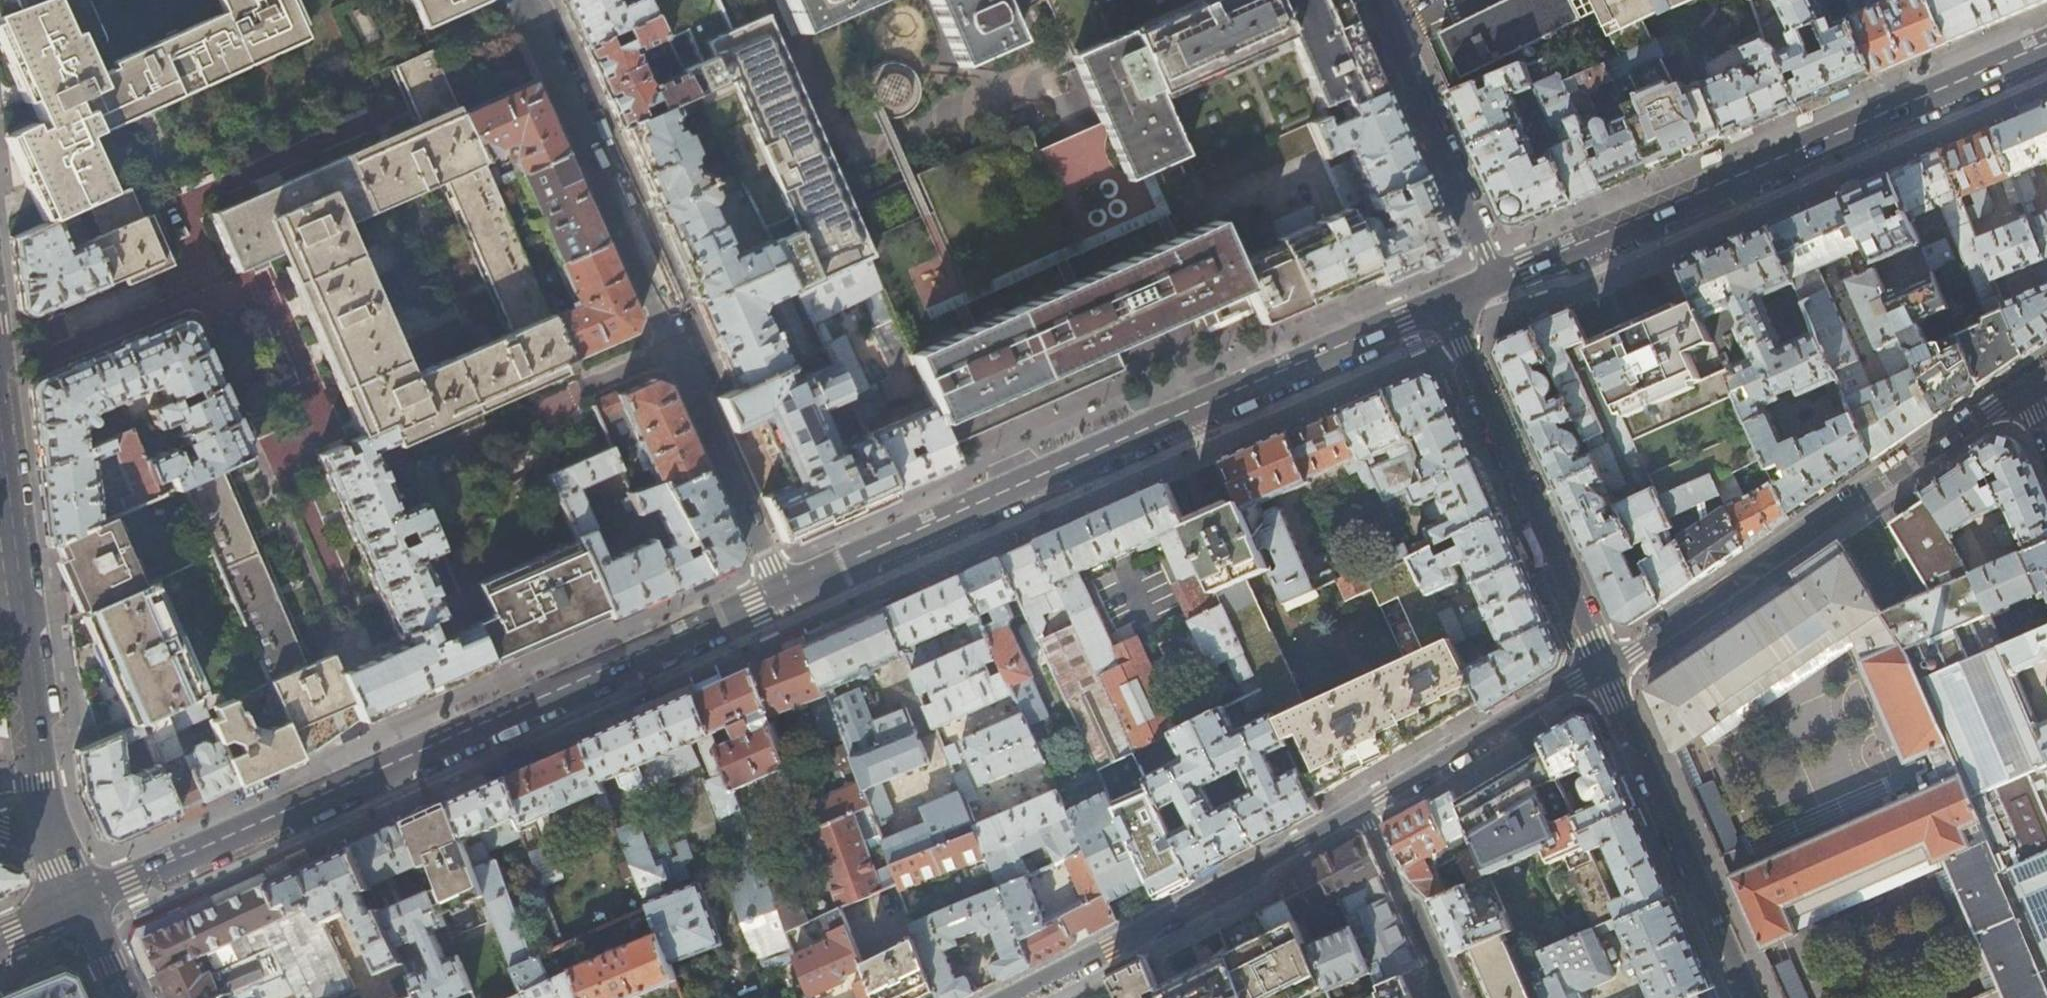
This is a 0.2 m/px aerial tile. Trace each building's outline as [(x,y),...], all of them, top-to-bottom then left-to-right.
[(303,38),(285,0),(214,0),(219,12),(107,63),(108,65),(91,73),(82,55),(56,0),(31,0),(0,12),(0,35),(41,126),(33,129),(28,120),(5,131),(30,186),(33,184),(49,221),(108,194),(82,138),(96,132),(97,133),(303,38)] [(31,0),(0,0),(0,12),(31,0)] [(86,0),(56,0),(82,55),(105,44),(86,0)] [(422,27),(432,22),(444,17),(483,0),(411,0),(422,27)] [(583,46),(650,15),(643,0),(632,0),(619,6),(616,0),(562,0),(583,46)] [(650,15),(693,95),(700,109),(726,158),(734,173),(740,185),(768,238),(781,262),(795,289),(866,259),(911,364),(930,407),(948,446),(973,436),(1005,421),(1123,369),(1112,347),(1155,330),(1192,314),(1201,334),(1252,313),(1234,268),(1212,218),(1201,194),(1191,172),(1180,148),(1114,0),(1053,0),(1110,132),(1073,149),(1042,164),(1025,125),(849,203),(757,19),(729,31),(715,0),(643,0),(650,15)] [(796,34),(874,0),(782,0),(796,34)] [(957,69),(1017,42),(998,0),(926,0),(957,69)] [(1180,148),(1191,172),(1307,122),(1382,90),(1350,18),(1342,0),(1114,0),(1180,148)] [(1441,35),(1464,80),(1583,19),(1574,0),(1507,0),(1441,35)] [(1583,19),(1588,29),(1604,22),(1618,52),(1603,59),(1605,65),(1613,79),(1615,84),(1629,77),(1640,101),(1626,107),(1629,113),(1653,168),(1667,163),(1712,142),(1727,137),(1706,90),(1685,99),(1679,86),(1675,88),(1662,59),(1665,57),(1656,38),(1653,39),(1643,16),(1670,2),(1672,7),(1682,2),(1683,4),(1692,0),(1574,0),(1583,19)] [(1774,2),(1776,2),(1782,17),(1760,26),(1762,30),(1767,44),(1777,53),(1799,107),(1852,84),(1864,79),(1872,75),(1850,20),(1833,27),(1829,18),(1823,20),(1814,0),(1773,0),(1774,2)] [(1948,43),(1928,0),(1884,0),(1881,1),(1883,5),(1866,14),(1850,20),(1872,75),(1910,59),(1948,43)] [(1948,43),(2006,19),(2046,1),(2046,0),(1928,0),(1948,43)] [(650,15),(583,46),(601,87),(619,128),(693,95),(650,15)] [(1799,107),(1777,53),(1767,44),(1762,30),(1741,40),(1745,50),(1746,50),(1751,64),(1755,67),(1758,66),(1762,74),(1758,79),(1750,79),(1746,70),(1740,68),(1703,83),(1706,90),(1727,137),(1762,122),(1799,107)] [(36,379),(33,381),(31,384),(30,386),(29,395),(30,406),(35,440),(38,468),(88,448),(85,431),(88,427),(90,428),(93,428),(94,427),(96,426),(96,424),(96,421),(95,419),(94,419),(97,414),(161,388),(168,403),(151,410),(161,429),(177,423),(191,453),(180,458),(176,452),(170,449),(144,460),(154,483),(169,476),(175,488),(181,486),(211,554),(268,683),(289,731),(352,703),(360,721),(388,709),(455,679),(491,664),(488,659),(468,614),(448,623),(422,561),(441,552),(420,502),(398,511),(372,452),(394,442),(393,438),(558,365),(562,373),(573,369),(569,361),(546,308),(535,282),(531,275),(516,241),(509,224),(495,192),(485,169),(481,161),(460,112),(431,46),(393,63),(420,124),(214,222),(236,272),(286,249),(292,262),(285,267),(358,434),(366,430),(366,431),(348,439),(353,450),(344,454),(339,444),(317,455),(401,646),(340,673),(331,654),(306,665),(220,468),(251,454),(194,327),(191,323),(187,321),(183,320),(179,320),(36,379)] [(1523,96),(1537,90),(1535,85),(1527,67),(1525,64),(1449,95),(1467,138),(1472,147),(1523,125),(1538,119),(1547,115),(1543,107),(1524,116),(1518,102),(1517,100),(1515,99),(1514,98),(1512,98),(1511,99),(1511,97),(1520,94),(1520,95),(1520,96),(1521,96),(1522,96),(1523,96)] [(1585,91),(1613,79),(1605,65),(1565,83),(1589,138),(1587,139),(1592,151),(1601,147),(1606,158),(1596,162),(1596,164),(1595,164),(1605,189),(1615,185),(1653,168),(1629,113),(1609,121),(1607,120),(1603,120),(1601,120),(1599,120),(1597,121),(1585,91)] [(902,73),(895,70),(890,70),(886,70),(879,74),(874,80),(872,87),(872,95),(875,101),(881,106),(888,109),(895,109),(902,106),(907,100),(910,93),(910,85),(907,78),(902,73)] [(1561,74),(1535,85),(1537,90),(1543,107),(1547,115),(1553,130),(1568,124),(1576,141),(1560,148),(1561,149),(1555,151),(1556,155),(1574,202),(1600,191),(1605,189),(1595,164),(1596,164),(1596,162),(1592,151),(1587,139),(1589,138),(1565,83),(1561,74)] [(532,79),(460,112),(481,161),(495,155),(496,149),(510,143),(511,145),(510,145),(507,156),(513,171),(498,177),(493,166),(485,169),(495,192),(515,175),(565,152),(549,115),(532,79)] [(1619,105),(1624,103),(1617,87),(1612,90),(1619,105)] [(1404,140),(1382,90),(1307,122),(1317,146),(1322,157),(1345,147),(1351,158),(1327,168),(1344,207),(1388,188),(1396,185),(1419,175),(1404,140)] [(674,120),(700,109),(693,95),(619,128),(637,167),(654,207),(734,173),(726,158),(695,171),(674,120)] [(1994,128),(2012,175),(2022,200),(2027,213),(2030,220),(2033,219),(2031,212),(2035,210),(2032,202),(2034,201),(2037,193),(2030,175),(2033,175),(2034,172),(2032,167),(2046,161),(2046,106),(2046,105),(2020,117),(1994,128)] [(1553,130),(1547,115),(1538,119),(1553,151),(1555,151),(1561,149),(1560,148),(1553,130)] [(1253,174),(1317,146),(1307,122),(1191,172),(1201,194),(1252,172),(1253,174)] [(1529,138),(1523,125),(1472,147),(1503,220),(1518,226),(1538,217),(1574,202),(1556,155),(1537,162),(1534,156),(1535,155),(1535,153),(1535,152),(1532,146),(1538,143),(1535,135),(1529,138)] [(1967,140),(1942,151),(1960,196),(1984,187),(2001,180),(2012,175),(1994,128),(1967,140)] [(1916,162),(1890,173),(1920,243),(1932,270),(1956,260),(1947,239),(1941,241),(1939,236),(1926,242),(1925,237),(1942,229),(1933,209),(1935,207),(1931,196),(1937,194),(1941,205),(1942,205),(1988,319),(2007,310),(2005,304),(1995,281),(1979,241),(1970,220),(1960,196),(1942,151),(1916,162)] [(584,197),(565,152),(515,175),(533,215),(528,217),(531,225),(536,223),(554,264),(604,241),(584,197)] [(716,196),(740,185),(734,173),(654,207),(675,253),(695,300),(781,262),(768,238),(731,255),(709,205),(712,203),(716,196)] [(1873,264),(1920,243),(1890,173),(1864,184),(1841,194),(1873,264)] [(1345,209),(1374,275),(1379,285),(1412,271),(1444,257),(1446,251),(1449,243),(1419,175),(1396,185),(1401,197),(1393,200),(1388,188),(1344,207),(1345,209)] [(2022,200),(2012,175),(2001,180),(2011,205),(2022,200)] [(18,305),(20,309),(22,311),(25,314),(28,315),(31,315),(34,315),(161,261),(127,186),(108,194),(10,239),(10,246),(15,287),(18,305)] [(1992,207),(1984,187),(1960,196),(1970,220),(1990,212),(1992,207)] [(1807,209),(1769,225),(1795,284),(1802,302),(1829,290),(1819,267),(1849,255),(1858,277),(1875,270),(1873,264),(1841,194),(1807,209)] [(1270,223),(1280,247),(1306,305),(1340,290),(1374,275),(1345,209),(1315,223),(1307,207),(1270,223)] [(2023,223),(2030,220),(2027,213),(2020,216),(2023,223)] [(2033,219),(2030,220),(2046,259),(2046,213),(2033,219)] [(517,220),(509,224),(516,241),(525,237),(517,220)] [(2046,259),(2030,220),(2023,223),(1979,241),(1995,281),(2000,279),(2039,262),(2046,259)] [(1795,284),(1769,225),(1762,228),(1710,251),(1680,264),(1680,265),(1697,302),(1705,320),(1730,309),(1765,297),(1795,284)] [(621,280),(604,241),(554,264),(572,305),(558,311),(555,304),(546,308),(569,361),(632,333),(638,319),(621,280)] [(1280,247),(1234,268),(1252,313),(1260,326),(1277,318),(1306,305),(1280,247)] [(866,259),(797,294),(823,348),(831,364),(846,396),(864,388),(867,386),(843,334),(839,336),(830,315),(861,299),(874,328),(870,329),(888,369),(895,371),(911,364),(866,259)] [(797,294),(795,289),(781,262),(695,300),(712,338),(735,389),(787,365),(823,348),(797,294)] [(545,269),(531,275),(535,282),(548,276),(545,269)] [(1886,294),(1875,270),(1858,277),(1850,280),(1880,350),(1906,338),(1893,309),(1883,314),(1881,310),(1884,308),(1882,303),(1889,300),(1886,294)] [(1948,270),(1934,275),(1952,316),(1965,310),(1948,270)] [(1933,274),(1886,294),(1889,300),(1893,309),(1906,338),(1940,414),(1963,399),(1982,385),(1961,337),(1954,321),(1952,316),(1934,275),(1933,274)] [(2010,302),(2000,279),(1995,281),(2005,304),(2010,302)] [(2046,287),(2010,302),(2005,304),(2007,310),(2026,356),(2046,341),(2046,287)] [(1860,360),(1829,290),(1802,302),(1816,333),(1824,329),(1826,333),(1829,332),(1831,337),(1820,341),(1834,372),(1860,360)] [(1764,300),(1765,297),(1730,309),(1705,320),(1715,343),(1721,356),(1727,354),(1733,366),(1736,373),(1730,377),(1737,393),(1751,386),(1757,400),(1743,407),(1750,423),(1770,414),(1767,406),(1782,399),(1780,394),(1796,387),(1800,396),(1837,380),(1834,372),(1820,341),(1816,333),(1785,346),(1764,300)] [(1715,343),(1705,320),(1697,302),(1685,308),(1616,338),(1610,341),(1591,349),(1657,489),(1661,498),(1711,476),(1714,482),(1732,474),(1766,458),(1750,423),(1743,407),(1737,393),(1730,377),(1736,373),(1733,366),(1706,379),(1694,353),(1715,343)] [(1532,323),(1533,326),(1552,367),(1565,396),(1571,408),(1576,420),(1592,453),(1598,467),(1605,481),(1617,507),(1625,503),(1619,487),(1628,483),(1609,442),(1607,442),(1602,432),(1605,431),(1567,348),(1576,345),(1638,479),(1643,477),(1650,492),(1657,489),(1591,349),(1587,340),(1571,306),(1551,314),(1532,323)] [(2026,356),(2007,310),(1988,319),(1986,329),(1979,333),(1977,329),(1961,337),(1982,385),(2006,369),(2026,356)] [(1546,370),(1552,367),(1533,326),(1517,334),(1503,340),(1497,354),(1514,391),(1530,426),(1571,408),(1565,396),(1553,401),(1551,396),(1553,394),(1554,391),(1554,389),(1555,387),(1555,384),(1554,382),(1553,378),(1553,377),(1551,375),(1549,374),(1548,372),(1546,371),(1543,370),(1541,370),(1538,370),(1537,366),(1546,370)] [(1940,414),(1906,338),(1880,350),(1893,379),(1872,388),(1860,360),(1834,372),(1837,380),(1852,412),(1873,460),(1906,437),(1940,414)] [(789,368),(787,365),(735,389),(717,398),(732,431),(762,417),(810,395),(816,410),(846,396),(831,364),(792,382),(786,369),(789,368)] [(1408,381),(1387,390),(1409,437),(1419,433),(1432,460),(1421,465),(1428,482),(1479,459),(1460,417),(1442,377),(1428,372),(1408,381)] [(636,441),(654,482),(656,481),(661,489),(704,470),(666,384),(652,379),(590,406),(596,419),(601,417),(615,449),(636,441)] [(878,417),(864,388),(846,396),(861,426),(878,417)] [(1350,406),(1341,410),(1362,454),(1368,466),(1381,493),(1385,502),(1428,482),(1421,465),(1409,437),(1387,390),(1350,406)] [(835,452),(816,410),(810,395),(762,417),(792,483),(762,497),(783,541),(838,517),(893,493),(865,435),(861,437),(862,440),(835,452)] [(865,435),(893,493),(924,479),(956,465),(948,446),(930,407),(865,435)] [(1563,426),(1576,420),(1571,408),(1530,426),(1543,457),(1556,486),(1598,467),(1592,453),(1579,459),(1577,455),(1578,454),(1580,452),(1581,450),(1581,448),(1582,446),(1582,443),(1582,441),(1581,439),(1580,436),(1579,435),(1578,433),(1576,432),(1574,431),(1572,430),(1570,429),(1567,429),(1565,429),(1563,426)] [(1296,430),(1291,432),(1311,478),(1345,462),(1362,454),(1341,410),(1296,430)] [(1784,443),(1770,414),(1750,423),(1766,458),(1770,468),(1783,463),(1789,477),(1778,486),(1790,516),(1835,485),(1873,460),(1852,412),(1829,423),(1831,427),(1800,441),(1798,437),(1784,443)] [(114,452),(113,453),(131,495),(118,501),(119,513),(158,496),(154,483),(144,460),(132,430),(109,440),(114,452)] [(1313,483),(1311,478),(1291,432),(1224,462),(1243,504),(1246,511),(1264,503),(1313,483)] [(1975,451),(1988,471),(1990,475),(2000,471),(2004,480),(1994,484),(2002,503),(2007,501),(2030,551),(2046,543),(2046,510),(2034,478),(2019,444),(1995,437),(1988,442),(1975,451)] [(109,440),(88,448),(38,468),(41,495),(48,546),(57,541),(101,521),(93,461),(113,453),(114,452),(109,440)] [(591,529),(592,530),(596,528),(579,489),(620,470),(609,448),(547,476),(575,536),(591,529)] [(1988,471),(1975,451),(1946,470),(1920,488),(1927,498),(1952,536),(1952,537),(1957,546),(1963,543),(1959,535),(1962,533),(1960,529),(1977,517),(2003,506),(2002,503),(1994,484),(1990,475),(1988,471)] [(1368,466),(1362,454),(1345,462),(1351,475),(1357,472),(1368,466)] [(1491,486),(1479,459),(1428,482),(1385,502),(1391,514),(1417,502),(1418,505),(1439,496),(1450,518),(1428,527),(1433,537),(1408,550),(1413,559),(1504,515),(1491,486)] [(1368,466),(1357,472),(1369,499),(1381,493),(1368,466)] [(1592,487),(1605,481),(1598,467),(1556,486),(1571,519),(1585,550),(1628,531),(1621,516),(1608,522),(1605,517),(1606,517),(1607,515),(1609,513),(1609,511),(1610,509),(1610,506),(1610,504),(1609,502),(1608,499),(1607,498),(1606,496),(1604,495),(1603,493),(1600,492),(1598,492),(1596,492),(1594,492),(1592,487)] [(739,549),(704,470),(661,489),(692,543),(697,552),(710,574),(724,568),(734,563),(739,549)] [(1744,499),(1732,474),(1714,482),(1720,495),(1727,509),(1745,549),(1772,531),(1772,530),(1790,518),(1789,517),(1790,516),(1778,486),(1775,481),(1756,493),(1750,496),(1744,499)] [(1707,501),(1720,495),(1714,482),(1711,476),(1661,498),(1671,518),(1695,507),(1707,501)] [(692,543),(661,489),(656,481),(654,482),(630,492),(626,493),(630,501),(623,504),(626,511),(633,508),(636,515),(638,514),(637,513),(652,506),(658,515),(670,544),(655,551),(673,591),(682,586),(710,574),(697,552),(684,557),(680,549),(692,543)] [(1078,526),(1037,544),(1066,605),(1075,624),(1135,751),(1172,733),(1189,725),(1186,719),(1176,724),(1144,656),(1122,666),(1079,573),(1138,546),(1140,551),(1163,542),(1197,618),(1189,621),(1211,669),(1230,661),(1241,684),(1242,684),(1248,697),(1262,690),(1188,529),(1168,487),(1101,516),(1078,526)] [(1747,491),(1750,496),(1756,493),(1753,487),(1747,491)] [(1661,498),(1657,489),(1650,492),(1640,496),(1634,499),(1625,503),(1617,507),(1621,516),(1628,531),(1635,546),(1648,540),(1648,545),(1653,555),(1657,557),(1643,564),(1648,574),(1662,604),(1679,592),(1698,578),(1681,541),(1668,547),(1669,544),(1665,536),(1661,534),(1675,527),(1671,518),(1661,498)] [(1957,546),(1952,537),(1952,536),(1927,498),(1891,523),(1936,588),(1924,593),(1883,613),(1912,657),(1963,776),(2046,971),(2046,744),(2038,723),(2017,676),(2005,647),(1991,615),(1973,572),(1957,546)] [(1711,519),(1707,501),(1695,507),(1699,527),(1711,519)] [(1268,511),(1264,503),(1246,511),(1272,570),(1286,603),(1309,592),(1304,581),(1275,512),(1270,511),(1268,511)] [(1272,570),(1246,511),(1243,504),(1215,516),(1188,529),(1262,690),(1269,704),(1274,715),(1288,745),(1299,770),(1313,799),(1314,798),(1339,784),(1396,751),(1440,725),(1481,701),(1483,700),(1466,666),(1462,658),(1434,602),(1431,595),(1412,560),(1380,573),(1366,579),(1370,589),(1372,589),(1405,660),(1305,707),(1249,579),(1272,570)] [(1680,539),(1681,541),(1698,578),(1699,580),(1723,564),(1745,549),(1727,509),(1711,519),(1699,527),(1680,539)] [(1531,576),(1504,515),(1413,559),(1412,560),(1431,595),(1458,583),(1459,575),(1455,566),(1466,561),(1470,571),(1464,574),(1466,589),(1476,584),(1490,616),(1482,614),(1476,603),(1459,612),(1456,606),(1452,608),(1450,605),(1449,606),(1444,597),(1434,602),(1462,658),(1472,653),(1465,639),(1485,630),(1492,644),(1500,640),(1504,649),(1496,652),(1494,648),(1487,651),(1489,655),(1466,666),(1483,700),(1488,711),(1524,689),(1560,667),(1565,652),(1552,623),(1531,576)] [(101,521),(57,541),(64,556),(59,558),(63,567),(83,611),(139,587),(111,517),(101,521)] [(2011,523),(2004,526),(2012,542),(2018,539),(2011,523)] [(2012,542),(2004,526),(2003,524),(1995,528),(2003,547),(2012,543),(2012,542)] [(606,560),(592,530),(591,529),(575,536),(577,542),(599,591),(606,608),(611,618),(643,604),(673,591),(655,551),(650,540),(606,560)] [(1636,548),(1635,546),(1628,531),(1585,550),(1600,584),(1615,619),(1630,623),(1642,615),(1662,604),(1648,574),(1638,578),(1627,552),(1636,548)] [(577,621),(606,608),(599,591),(577,542),(459,592),(468,614),(488,659),(513,648),(577,621)] [(1412,560),(1413,559),(1408,550),(1405,543),(1373,558),(1380,573),(1412,560)] [(1883,613),(1840,543),(1738,612),(1675,655),(1649,670),(1645,685),(1661,720),(1675,751),(1852,633),(1864,660),(1863,660),(1920,794),(1900,802),(1886,808),(1730,876),(1745,909),(1763,949),(1773,944),(1799,933),(1792,918),(1932,857),(1934,863),(1944,858),(2000,986),(1972,997),(2046,997),(2046,971),(1963,776),(1912,657),(1883,613)] [(2030,551),(2024,553),(2042,594),(2046,592),(2046,543),(2030,551)] [(1034,546),(1002,560),(1026,610),(1031,621),(1037,634),(1045,630),(1047,622),(1044,615),(1066,605),(1037,544),(1034,546)] [(2023,551),(1973,572),(1991,615),(2042,594),(2024,553),(2023,551)] [(211,554),(139,587),(83,611),(70,617),(72,641),(75,669),(90,711),(101,739),(135,725),(163,713),(197,698),(203,710),(268,683),(211,554)] [(964,577),(983,568),(980,559),(960,569),(964,577)] [(1002,560),(984,568),(983,568),(964,577),(963,577),(980,615),(990,637),(1012,687),(1031,678),(1034,677),(1011,626),(1014,615),(1026,610),(1002,560)] [(1333,568),(1304,581),(1309,592),(1337,579),(1338,577),(1333,568)] [(1347,600),(1370,589),(1366,579),(1362,571),(1338,582),(1347,600)] [(925,594),(888,611),(903,649),(937,634),(961,624),(980,615),(963,577),(926,594),(925,594)] [(881,614),(810,645),(825,685),(868,666),(904,650),(903,649),(888,611),(881,614)] [(990,637),(980,615),(961,624),(976,643),(990,637)] [(1040,641),(1037,634),(1031,621),(1024,624),(1021,630),(1034,657),(1037,655),(1045,652),(1040,641)] [(1075,624),(1040,641),(1045,652),(1049,661),(1099,770),(1135,752),(1135,751),(1075,624)] [(2005,647),(2017,676),(2021,675),(2021,673),(2046,662),(2046,629),(2005,647)] [(946,656),(937,634),(903,649),(904,650),(913,671),(946,656)] [(990,637),(976,643),(946,656),(913,671),(935,728),(1015,693),(1012,687),(990,637)] [(779,659),(754,669),(773,713),(786,709),(787,709),(810,701),(823,735),(825,735),(828,743),(838,739),(840,745),(827,749),(839,783),(855,777),(851,764),(854,763),(842,732),(825,685),(810,645),(779,659)] [(1049,661),(1045,652),(1037,655),(1042,664),(1049,661)] [(870,672),(868,666),(825,685),(842,732),(872,720),(866,705),(901,691),(895,677),(871,687),(872,689),(862,693),(859,687),(863,685),(860,677),(870,672)] [(726,682),(697,695),(712,733),(733,726),(738,739),(717,748),(725,769),(733,789),(790,764),(772,715),(773,713),(754,669),(746,673),(726,682)] [(1042,703),(1031,678),(1012,687),(1015,693),(1023,711),(1042,703)] [(300,758),(289,731),(268,683),(203,710),(206,717),(216,742),(237,786),(262,775),(268,772),(300,758)] [(1269,704),(1262,690),(1248,697),(1241,700),(1248,714),(1269,704)] [(712,733),(697,695),(671,706),(617,730),(597,739),(587,743),(602,782),(611,778),(619,775),(641,765),(692,742),(700,739),(712,733)] [(206,717),(203,710),(197,698),(163,713),(171,733),(185,726),(206,717)] [(1064,750),(1042,703),(1023,711),(1023,712),(1045,759),(1064,750)] [(908,706),(872,720),(842,732),(854,763),(860,781),(869,805),(875,822),(879,832),(894,816),(881,782),(930,762),(908,706)] [(1225,708),(1198,721),(1225,777),(1243,767),(1255,792),(1236,802),(1255,843),(1288,827),(1319,811),(1313,799),(1299,770),(1279,779),(1268,755),(1288,745),(1274,715),(1237,733),(1225,708)] [(1045,760),(1045,759),(1023,712),(962,740),(981,785),(984,784),(983,783),(1017,768),(1018,772),(1045,760)] [(163,713),(135,725),(175,813),(187,808),(202,801),(182,757),(171,733),(163,713)] [(1545,750),(1558,780),(1580,771),(1580,772),(1582,772),(1586,779),(1585,779),(1584,779),(1583,779),(1582,780),(1582,781),(1581,782),(1581,783),(1581,784),(1588,798),(1588,799),(1589,800),(1590,800),(1591,800),(1592,800),(1593,800),(1594,800),(1595,800),(1596,804),(1574,814),(1582,833),(1635,809),(1614,762),(1594,717),(1579,713),(1563,723),(1540,738),(1545,750)] [(1198,721),(1189,725),(1172,733),(1185,759),(1147,779),(1174,836),(1193,875),(1194,875),(1222,860),(1255,843),(1236,802),(1217,811),(1205,787),(1225,777),(1198,721)] [(2042,724),(2041,722),(2038,723),(2046,744),(2046,721),(2042,724)] [(135,725),(101,739),(73,751),(78,793),(84,805),(98,835),(112,841),(135,831),(175,813),(135,725)] [(185,726),(171,733),(182,757),(191,752),(191,750),(193,746),(194,746),(185,726)] [(717,748),(712,733),(700,739),(713,774),(725,769),(717,748)] [(206,740),(194,746),(193,746),(191,750),(191,752),(182,757),(202,801),(220,793),(237,786),(216,742),(211,744),(210,742),(206,740)] [(701,761),(692,742),(641,765),(645,774),(642,783),(644,786),(701,761)] [(550,760),(510,777),(525,812),(516,816),(517,817),(523,835),(542,884),(564,875),(552,842),(558,840),(550,814),(573,803),(577,813),(593,806),(590,796),(593,795),(603,819),(614,815),(602,782),(587,743),(550,760)] [(1574,814),(1558,780),(1545,750),(1544,751),(1521,764),(1481,787),(1457,801),(1456,802),(1488,874),(1544,849),(1550,862),(1565,856),(1570,869),(1569,869),(1594,927),(1619,916),(1613,903),(1591,852),(1582,833),(1574,814)] [(1135,752),(1099,770),(1107,786),(1109,790),(1144,772),(1135,752)] [(645,774),(641,765),(619,775),(623,785),(630,788),(642,783),(645,774)] [(733,789),(725,769),(713,774),(704,778),(720,822),(723,821),(742,814),(741,812),(733,789)] [(956,778),(966,802),(969,808),(978,804),(967,774),(956,778)] [(481,790),(452,803),(467,842),(517,817),(516,816),(525,812),(510,777),(481,790)] [(824,824),(869,805),(860,781),(815,800),(820,815),(824,824)] [(1740,847),(1712,781),(1702,786),(1730,849),(1720,853),(1721,856),(1736,850),(1735,849),(1740,847)] [(1107,786),(1066,806),(1070,817),(1086,853),(1109,903),(1127,894),(1151,882),(1129,835),(1112,797),(1109,790),(1107,786)] [(1702,814),(1720,853),(1730,849),(1702,786),(1692,790),(1702,814)] [(1112,797),(1129,835),(1151,882),(1159,898),(1176,889),(1195,879),(1193,875),(1174,836),(1164,841),(1155,846),(1152,839),(1154,837),(1149,826),(1150,826),(1133,788),(1112,797)] [(1059,791),(976,826),(977,830),(986,852),(1070,817),(1066,806),(1059,791)] [(1392,849),(1402,872),(1416,864),(1430,900),(1447,893),(1433,880),(1439,877),(1435,868),(1429,871),(1424,859),(1432,855),(1433,859),(1438,860),(1441,867),(1463,855),(1474,881),(1488,875),(1488,874),(1456,802),(1452,792),(1431,804),(1429,799),(1413,808),(1381,826),(1392,849)] [(1900,802),(1897,793),(1882,799),(1886,808),(1900,802)] [(974,820),(969,808),(966,802),(925,819),(927,824),(882,841),(890,862),(891,863),(937,846),(934,837),(974,820)] [(497,921),(467,842),(452,803),(428,814),(406,823),(423,867),(433,891),(447,927),(452,939),(497,921)] [(860,827),(875,822),(869,805),(824,824),(820,815),(815,817),(818,826),(811,830),(840,909),(898,883),(891,863),(890,862),(875,868),(860,827)] [(757,806),(741,812),(742,814),(751,838),(767,832),(757,806)] [(1654,852),(1635,809),(1582,833),(1591,852),(1606,845),(1629,896),(1613,903),(1619,916),(1622,922),(1674,897),(1654,852)] [(751,838),(742,814),(723,821),(732,844),(741,847),(753,843),(751,838)] [(490,851),(523,835),(517,817),(467,842),(497,921),(514,967),(535,958),(512,897),(498,859),(494,861),(490,851)] [(1022,855),(1020,851),(1028,848),(1044,841),(1055,866),(1068,860),(1086,853),(1070,817),(986,852),(994,870),(1001,889),(1028,877),(1031,876),(1022,855)] [(619,828),(632,863),(637,876),(658,869),(658,868),(645,833),(639,819),(619,828)] [(976,826),(974,820),(934,837),(937,846),(977,830),(976,826)] [(378,836),(353,847),(382,913),(407,902),(395,875),(416,866),(418,869),(423,867),(406,823),(378,836)] [(662,827),(645,833),(658,868),(664,865),(670,879),(676,877),(686,866),(694,856),(688,838),(674,843),(678,856),(668,859),(667,856),(673,854),(662,827)] [(977,830),(937,846),(891,863),(898,883),(909,912),(927,905),(919,883),(965,865),(970,879),(994,870),(986,852),(977,830)] [(1344,846),(1324,858),(1339,894),(1337,895),(1338,897),(1351,927),(1371,971),(1376,983),(1402,974),(1407,972),(1422,966),(1407,932),(1385,883),(1364,835),(1344,846)] [(764,873),(753,843),(741,847),(733,850),(741,870),(744,881),(764,873)] [(295,872),(271,883),(287,915),(314,902),(322,920),(324,923),(352,910),(380,974),(405,963),(382,913),(353,847),(334,855),(295,872)] [(1086,853),(1068,860),(1088,904),(1047,926),(1022,939),(1032,964),(1033,965),(1079,941),(1117,920),(1109,903),(1086,853)] [(1339,894),(1324,858),(1302,870),(1281,882),(1287,897),(1296,918),(1338,897),(1337,895),(1339,894)] [(16,884),(16,869),(0,863),(0,891),(16,884)] [(638,880),(637,876),(632,863),(621,867),(627,884),(638,880)] [(1430,900),(1416,864),(1402,872),(1429,900),(1430,900)] [(664,865),(658,868),(658,869),(637,876),(638,880),(645,898),(664,891),(662,883),(670,879),(664,865)] [(690,878),(686,866),(676,877),(678,883),(690,878)] [(769,885),(764,873),(744,881),(741,870),(727,876),(729,880),(732,885),(730,886),(757,956),(791,944),(787,933),(769,885)] [(1488,875),(1474,881),(1466,885),(1447,893),(1430,900),(1440,922),(1454,955),(1458,953),(1513,931),(1488,875)] [(676,877),(670,879),(662,883),(664,891),(679,885),(678,883),(676,877)] [(1028,877),(1001,889),(1002,890),(1022,939),(1047,926),(1028,877)] [(788,878),(769,885),(787,933),(809,923),(788,878)] [(656,928),(658,934),(669,963),(723,943),(700,882),(647,902),(656,928)] [(272,943),(322,920),(314,902),(287,915),(271,883),(216,907),(191,919),(217,972),(255,955),(246,935),(252,932),(261,952),(273,946),(272,943)] [(917,934),(937,990),(940,997),(964,997),(979,991),(972,974),(957,980),(946,951),(958,946),(956,939),(981,929),(984,936),(996,931),(1008,959),(989,967),(995,983),(1032,964),(1022,939),(1002,890),(913,923),(917,934)] [(407,902),(382,913),(405,963),(419,995),(421,997),(456,997),(472,991),(459,957),(446,962),(434,932),(447,927),(433,891),(407,902)] [(1226,945),(1248,997),(1293,997),(1324,982),(1308,946),(1296,918),(1287,897),(1286,897),(1252,915),(1220,931),(1226,945)] [(1674,897),(1622,922),(1619,916),(1594,927),(1525,958),(1543,997),(1582,997),(1580,994),(1613,980),(1615,976),(1597,937),(1620,927),(1633,955),(1630,956),(1631,958),(1630,959),(1629,960),(1628,961),(1628,962),(1628,963),(1628,964),(1629,965),(1631,971),(1632,972),(1633,972),(1634,973),(1636,973),(1638,972),(1639,975),(1642,974),(1652,997),(1687,997),(1714,986),(1693,940),(1674,897)] [(850,933),(840,909),(824,916),(829,931),(832,932),(835,940),(850,933)] [(261,952),(255,955),(217,972),(191,919),(170,928),(144,939),(153,958),(171,997),(231,997),(287,975),(273,946),(261,952)] [(315,947),(339,996),(355,988),(325,927),(313,932),(316,939),(307,942),(310,950),(315,947)] [(1371,971),(1351,927),(1308,946),(1324,982),(1327,990),(1327,991),(1371,971)] [(1458,953),(1458,954),(1470,981),(1478,997),(1543,997),(1525,958),(1513,931),(1458,953)] [(850,933),(835,940),(796,957),(810,996),(811,997),(848,981),(851,974),(865,968),(864,965),(850,933)] [(669,963),(658,934),(613,953),(612,948),(607,950),(609,955),(574,969),(574,970),(584,997),(633,997),(671,983),(674,990),(679,988),(669,963)] [(937,990),(917,934),(913,936),(915,939),(864,965),(865,968),(869,978),(870,978),(877,997),(921,997),(937,990)] [(555,938),(559,947),(564,945),(561,936),(555,938)] [(1780,962),(1773,944),(1763,949),(1770,966),(1780,962)] [(1226,945),(1204,963),(1205,965),(1158,990),(1162,997),(1248,997),(1226,945)] [(535,958),(514,967),(520,982),(524,995),(552,981),(541,955),(535,958)] [(1158,990),(1144,955),(1127,964),(1109,973),(1114,984),(1121,997),(1162,997),(1158,990)] [(1789,958),(1780,962),(1796,997),(1807,997),(1789,958)] [(1780,962),(1770,966),(1782,992),(1783,995),(1785,997),(1796,997),(1780,962)] [(552,981),(524,995),(519,997),(518,997),(584,997),(574,970),(552,981)] [(71,977),(59,973),(30,985),(0,997),(81,997),(71,977)] [(1402,974),(1376,983),(1379,990),(1360,997),(1413,997),(1409,991),(1403,975),(1402,974)] [(287,975),(231,997),(278,997),(288,994),(290,997),(298,997),(287,975)] [(869,978),(854,983),(859,997),(877,997),(870,978),(869,978)] [(524,995),(520,982),(514,984),(519,997),(524,995)] [(1714,986),(1687,997),(1719,997),(1714,986)]
